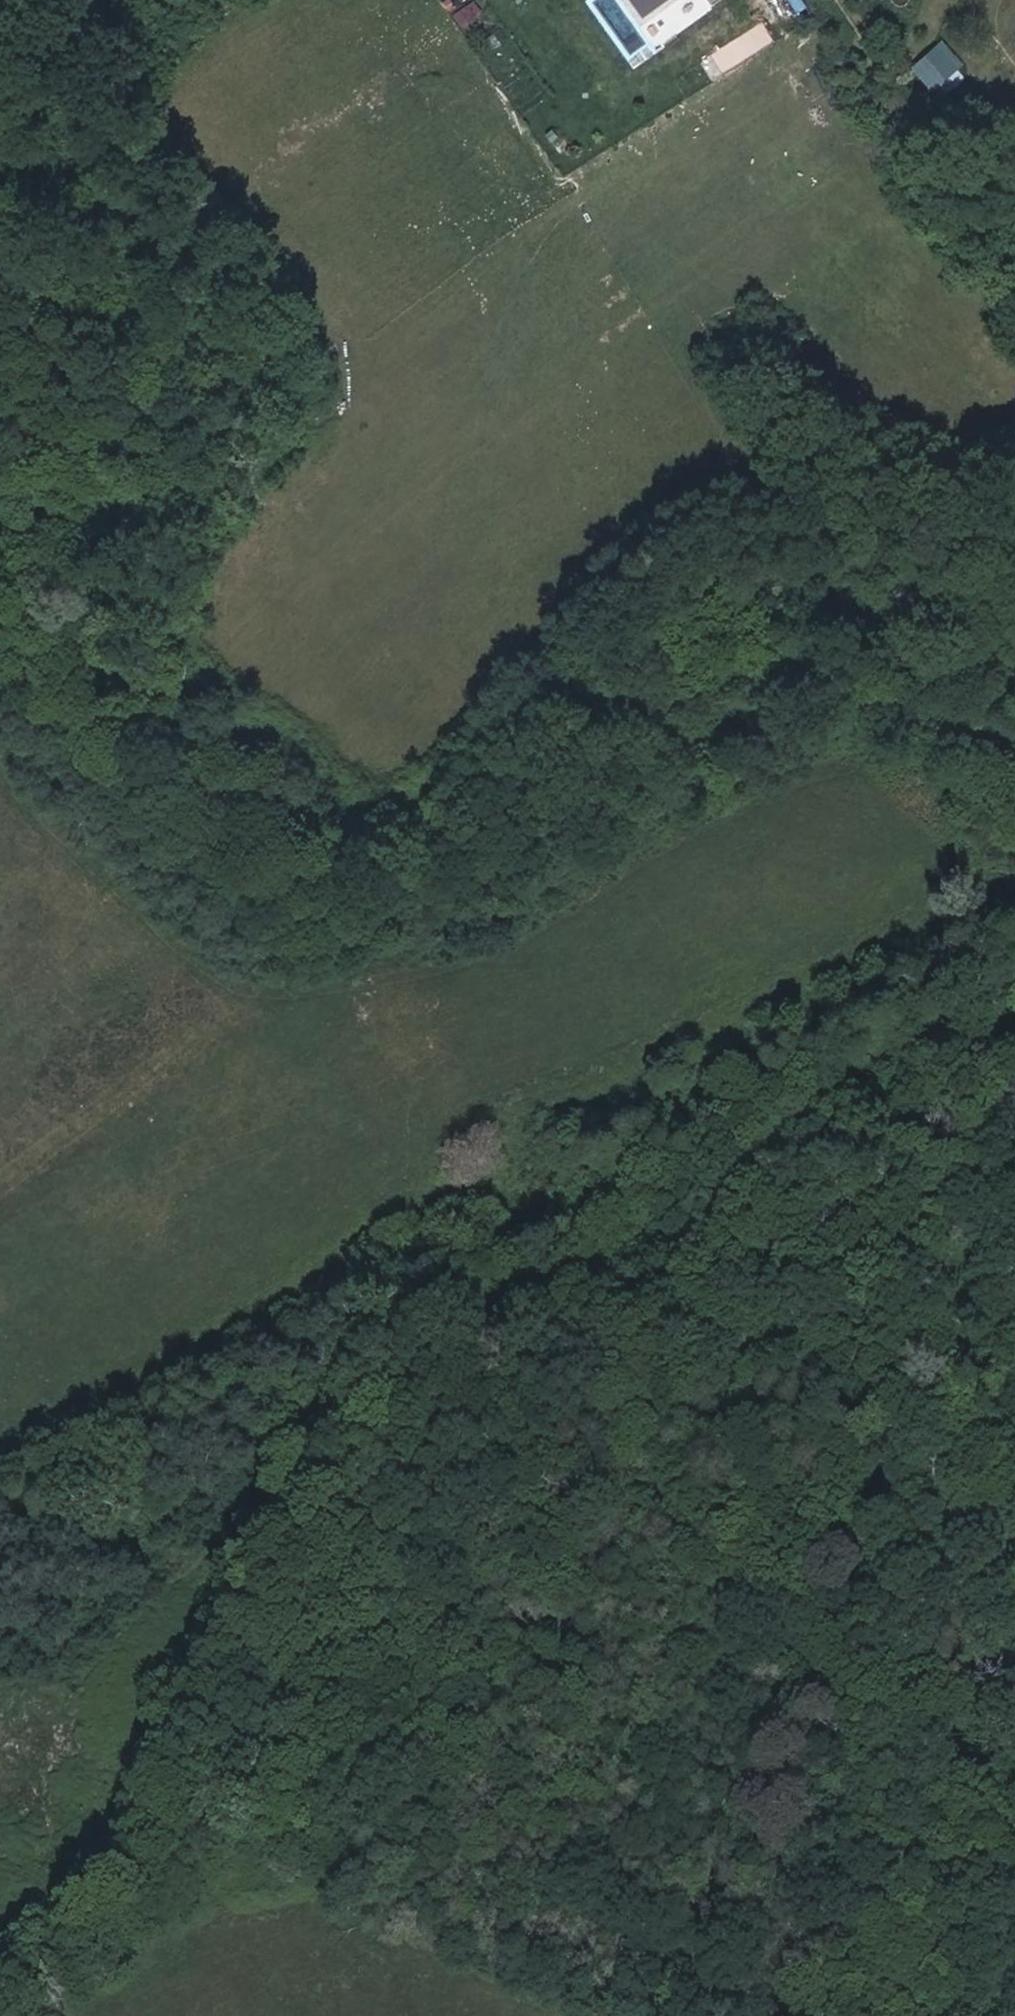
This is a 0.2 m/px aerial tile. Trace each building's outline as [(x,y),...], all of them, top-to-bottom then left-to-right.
[(642,19),(670,0),(629,0),(642,19)] [(943,38),(912,64),(933,87),(963,61),(943,38)]
